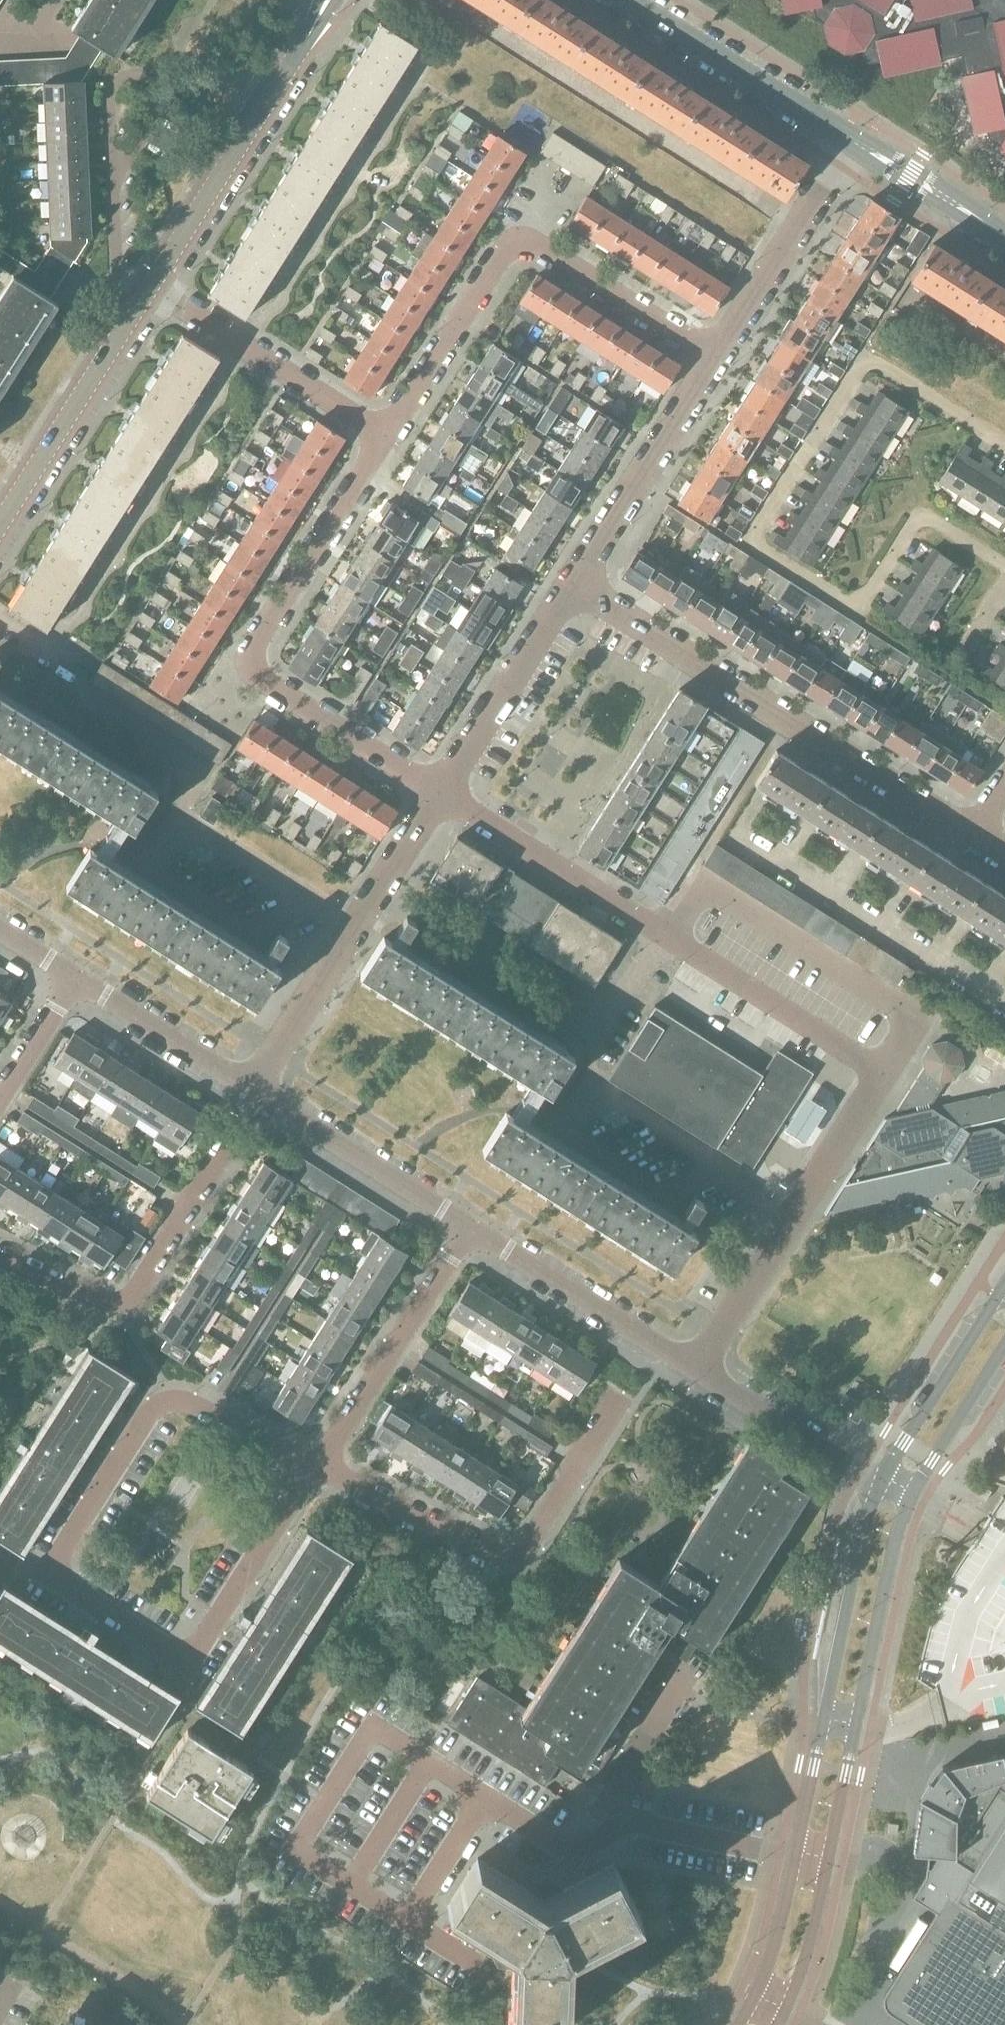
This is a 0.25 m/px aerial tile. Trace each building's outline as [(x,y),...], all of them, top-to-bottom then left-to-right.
[(102,48),(112,54),(146,0),(95,0),(75,31),(81,34),(102,48)] [(369,5),(374,8),(379,0),(372,0),(369,5)] [(527,0),(469,0),(510,26),(527,0)] [(565,60),(588,25),(549,0),(527,0),(510,26),(565,60)] [(785,12),(785,14),(812,8),(814,17),(825,24),(829,42),(844,51),(861,48),(861,50),(865,65),(879,61),(883,76),(941,62),(940,60),(961,55),(965,75),(962,76),(975,134),(986,131),(988,138),(1000,145),(998,149),(1004,153),(1004,0),(782,0),(785,12)] [(382,100),(390,87),(417,46),(380,22),(365,46),(359,55),(345,77),(382,100)] [(620,95),(642,59),(588,25),(565,60),(620,95)] [(95,58),(102,48),(81,34),(74,45),(95,58)] [(68,55),(75,60),(88,68),(95,58),(74,45),(68,55)] [(66,67),(71,67),(75,60),(68,55),(66,58),(66,67)] [(65,59),(57,59),(58,82),(67,81),(66,67),(66,58),(65,59)] [(46,82),(58,82),(57,59),(46,60),(46,82)] [(642,59),(620,95),(674,130),(697,94),(642,59)] [(34,84),(33,60),(21,61),(22,84),(34,84)] [(46,60),(33,60),(34,84),(44,83),(44,82),(46,82),(46,60)] [(75,60),(71,67),(84,75),(88,68),(75,60)] [(0,62),(0,86),(10,85),(8,61),(0,62)] [(8,61),(10,85),(22,84),(21,61),(8,61)] [(67,81),(80,81),(84,75),(71,67),(66,67),(67,81)] [(348,154),(356,141),(382,100),(345,77),(331,100),(325,109),(311,131),(348,154)] [(45,101),(84,99),(83,81),(80,81),(67,81),(58,82),(46,82),(44,82),(44,83),(45,101)] [(729,164),(752,128),(697,94),(674,130),(729,164)] [(45,101),(46,121),(85,119),(84,99),(45,101)] [(86,139),(85,119),(46,121),(47,141),(86,139)] [(451,125),(446,132),(459,141),(464,133),(451,125)] [(729,164),(784,199),(806,163),(752,128),(729,164)] [(291,163),(277,186),(313,209),(348,154),(311,131),(296,155),(291,163)] [(550,159),(563,139),(552,132),(539,152),(550,159)] [(498,135),(484,157),(511,174),(525,152),(498,135)] [(47,141),(48,160),(87,158),(86,139),(47,141)] [(563,139),(550,159),(560,166),(573,145),(563,139)] [(438,145),(433,153),(446,161),(451,153),(438,145)] [(573,145),(560,166),(571,172),(584,152),(573,145)] [(584,152),(571,172),(581,179),(595,159),(584,152)] [(498,194),(511,174),(484,157),(471,177),(498,194)] [(88,178),(87,158),(48,160),(49,180),(88,178)] [(595,159),(581,179),(592,185),(605,165),(595,159)] [(425,165),(420,173),(433,181),(438,173),(425,165)] [(617,192),(626,179),(618,174),(609,187),(617,192)] [(498,194),(471,177),(458,198),(485,215),(498,194)] [(49,180),(49,199),(89,197),(88,178),(49,180)] [(626,179),(617,192),(625,197),(633,184),(626,179)] [(413,185),(407,193),(420,201),(425,194),(413,185)] [(257,217),(242,240),(279,263),(313,209),(277,186),(262,209),(257,217)] [(654,197),(646,192),(638,205),(646,210),(654,197)] [(589,237),(607,209),(587,196),(586,195),(568,223),(589,237)] [(89,197),(49,199),(50,219),(90,217),(89,197)] [(654,197),(646,210),(658,218),(666,205),(654,197)] [(485,215),(458,198),(446,218),(472,235),(485,215)] [(857,219),(886,238),(899,218),(870,198),(869,200),(857,219)] [(399,205),(395,213),(394,213),(408,222),(413,214),(399,205)] [(674,210),(666,205),(658,218),(666,223),(674,210)] [(610,249),(627,222),(607,209),(589,237),(610,249)] [(90,217),(50,219),(51,238),(86,236),(91,236),(90,217)] [(472,235),(446,218),(433,238),(460,255),(472,235)] [(694,223),(686,218),(678,231),(686,236),(694,223)] [(857,221),(844,240),(873,258),(886,238),(857,219),(856,220),(857,221)] [(630,262),(648,235),(627,222),(610,249),(630,262)] [(399,235),(387,226),(382,234),(394,242),(399,235)] [(715,236),(707,231),(698,244),(706,249),(715,236)] [(928,237),(917,231),(905,251),(916,257),(928,237)] [(650,275),(668,248),(648,235),(630,262),(650,275)] [(86,236),(51,238),(51,247),(73,261),(86,240),(86,236)] [(460,255),(433,238),(420,259),(447,275),(460,255)] [(831,260),(860,279),(873,258),(844,240),(844,239),(843,241),(844,241),(831,260)] [(242,240),(228,263),(223,271),(208,294),(244,317),(279,263),(242,240)] [(989,278),(933,243),(909,278),(965,314),(989,278)] [(735,249),(727,244),(719,256),(727,262),(735,249)] [(387,254),(374,246),(369,254),(382,262),(387,254)] [(51,247),(44,258),(66,272),(73,261),(51,247)] [(671,288),(688,261),(668,248),(650,275),(671,288)] [(6,255),(0,264),(0,269),(5,272),(13,260),(6,255)] [(66,272),(44,258),(38,268),(60,282),(66,272)] [(447,275),(420,259),(407,279),(434,296),(447,275)] [(830,261),(818,280),(847,298),(860,279),(831,260),(831,259),(830,261)] [(5,272),(11,275),(13,277),(20,264),(13,260),(5,272)] [(691,301),(708,273),(688,261),(671,288),(691,301)] [(897,263),(892,270),(903,277),(907,270),(897,263)] [(13,277),(16,278),(49,299),(57,287),(20,264),(13,277)] [(361,267),(356,274),(369,282),(374,275),(361,267)] [(711,314),(729,286),(708,273),(691,301),(711,314)] [(536,274),(536,275),(519,301),(513,312),(533,325),(540,314),(557,287),(536,274)] [(49,299),(16,278),(0,303),(0,387),(54,302),(49,299)] [(989,278),(965,314),(1004,339),(1004,288),(989,278)] [(434,296),(407,279),(394,299),(421,317),(434,296)] [(805,300),(835,318),(847,298),(818,280),(818,279),(817,280),(818,281),(805,300)] [(890,298),(895,290),(883,283),(878,291),(890,298)] [(348,286),(343,294),(356,303),(361,295),(348,286)] [(560,327),(577,299),(557,287),(540,314),(560,327)] [(421,317),(394,299),(382,319),(409,335),(421,317)] [(580,340),(598,312),(577,299),(560,327),(580,340)] [(793,319),(822,339),(835,318),(805,300),(805,299),(804,301),(805,301),(797,313),(793,319)] [(877,317),(881,310),(871,303),(866,311),(877,317)] [(336,307),(331,314),(343,322),(348,315),(336,307)] [(618,325),(598,312),(580,340),(601,353),(618,325)] [(409,335),(382,319),(369,339),(396,355),(409,335)] [(780,339),(780,340),(809,359),(822,339),(793,319),(792,320),(793,320),(781,339),(780,339)] [(864,337),(869,329),(857,322),(852,330),(864,337)] [(621,366),(639,338),(618,325),(601,353),(621,366)] [(323,326),(318,334),(330,342),(335,334),(323,326)] [(509,346),(517,351),(525,338),(517,333),(509,346)] [(163,366),(148,389),(184,412),(209,373),(219,358),(182,335),(168,358),(163,366)] [(659,351),(639,338),(621,366),(642,378),(659,351)] [(369,339),(356,358),(383,376),(396,355),(369,339)] [(767,360),(796,379),(809,359),(780,340),(779,340),(780,340),(768,359),(767,359),(767,360)] [(851,357),(856,349),(844,342),(839,350),(851,357)] [(479,365),(503,381),(517,359),(492,343),(490,347),(479,365)] [(529,359),(537,364),(545,351),(537,346),(529,359)] [(310,347),(305,355),(317,363),(322,355),(310,347)] [(662,391),(679,364),(659,351),(642,378),(662,391)] [(383,376),(356,358),(343,379),(370,396),(383,376)] [(549,372),(557,377),(565,364),(557,359),(549,372)] [(754,379),(754,380),(784,399),(796,379),(767,360),(766,361),(767,361),(755,380),(754,379)] [(838,378),(844,370),(832,362),(826,370),(838,378)] [(479,365),(466,385),(491,401),(498,389),(509,395),(509,394),(520,401),(525,394),(503,381),(479,365)] [(538,373),(527,366),(522,374),(533,381),(538,373)] [(569,385),(577,390),(586,377),(578,372),(575,376),(569,385)] [(569,373),(564,382),(569,385),(575,376),(569,373)] [(539,387),(549,393),(555,383),(545,377),(539,387)] [(742,401),(771,419),(784,399),(754,380),(754,381),(742,400),(741,401),(742,401)] [(826,398),(831,390),(819,383),(814,391),(826,398)] [(466,385),(462,391),(453,405),(478,421),(488,427),(496,415),(507,422),(512,414),(491,401),(466,385)] [(590,398),(598,403),(604,393),(606,390),(598,385),(590,398)] [(547,408),(557,413),(558,414),(571,393),(560,387),(547,408)] [(114,443),(150,466),(184,412),(148,389),(134,412),(128,420),(114,443)] [(855,409),(863,414),(869,417),(869,416),(895,431),(908,410),(905,408),(907,405),(906,402),(899,398),(896,399),(894,401),(877,391),(867,406),(860,402),(855,409)] [(604,393),(598,403),(610,411),(617,401),(604,393)] [(813,418),(819,408),(801,397),(795,407),(813,418)] [(618,415),(626,403),(619,398),(617,401),(610,411),(618,415)] [(729,420),(758,440),(771,419),(742,401),(729,420)] [(453,405),(440,425),(465,441),(478,421),(453,405)] [(547,408),(534,428),(544,434),(557,413),(547,408)] [(595,408),(582,429),(608,447),(622,425),(595,408)] [(270,409),(264,417),(278,425),(283,417),(270,409)] [(638,429),(647,416),(639,410),(630,423),(638,429)] [(842,431),(849,436),(855,439),(856,438),(881,454),(895,431),(869,416),(869,417),(863,414),(853,428),(846,424),(842,431)] [(317,420),(303,441),(330,459),(344,438),(317,420)] [(716,441),(745,460),(758,440),(729,420),(728,421),(729,421),(716,440),(716,441)] [(800,439),(805,431),(793,423),(788,431),(800,439)] [(465,441),(440,425),(427,446),(452,462),(460,466),(468,454),(481,462),(486,454),(465,441)] [(499,434),(488,427),(483,435),(494,442),(499,434)] [(257,429),(252,437),(265,445),(270,437),(257,429)] [(608,447),(582,429),(569,450),(596,467),(608,447)] [(521,448),(532,454),(533,454),(542,439),(531,433),(521,448)] [(855,439),(849,436),(840,450),(832,445),(828,453),(835,457),(841,461),(842,460),(867,475),(881,454),(856,438),(855,439)] [(330,459),(303,441),(295,454),(285,447),(280,455),(290,462),(318,479),(330,459)] [(745,460),(716,441),(704,460),(703,460),(703,461),(732,480),(745,460)] [(93,475),(79,498),(115,521),(150,466),(114,443),(99,466),(93,475)] [(788,459),(793,451),(781,443),(776,451),(788,459)] [(960,495),(980,464),(965,455),(970,448),(963,443),(938,481),(960,495)] [(427,446),(414,466),(439,482),(452,462),(427,446)] [(244,450),(239,458),(252,466),(257,458),(244,450)] [(556,470),(583,487),(596,467),(569,450),(556,470)] [(544,461),(533,454),(532,454),(525,464),(537,471),(544,461)] [(814,475),(821,479),(827,483),(828,482),(853,497),(867,475),(842,460),(841,461),(835,457),(826,472),(819,467),(814,475)] [(982,508),(1001,478),(987,469),(992,461),(984,457),(980,464),(960,495),(982,508)] [(690,481),(720,500),(732,480),(703,461),(702,462),(703,462),(691,481),(690,481)] [(290,462),(278,482),(305,499),(318,479),(290,462)] [(775,479),(780,471),(768,463),(763,471),(775,479)] [(451,489),(439,482),(414,466),(402,486),(427,502),(434,490),(446,498),(451,489)] [(473,475),(463,468),(458,476),(469,482),(473,475)] [(231,470),(226,478),(239,486),(244,478),(231,470)] [(583,487),(556,470),(543,490),(570,507),(583,487)] [(495,488),(505,494),(513,484),(506,471),(495,488)] [(1004,521),(1004,472),(1001,478),(982,508),(1004,522),(1004,521)] [(827,483),(821,479),(812,494),(805,489),(800,497),(807,501),(813,505),(814,504),(839,519),(853,497),(828,482),(827,483)] [(720,500),(690,481),(690,482),(678,501),(677,501),(677,502),(707,521),(720,500)] [(305,499),(278,482),(265,502),(292,520),(305,499)] [(762,499),(767,491),(755,484),(750,492),(758,497),(762,499)] [(219,490),(213,498),(227,506),(232,498),(219,490)] [(570,507),(543,490),(531,510),(557,527),(570,507)] [(518,502),(505,494),(499,504),(511,512),(518,502)] [(60,528),(45,551),(81,574),(115,521),(79,498),(65,520),(60,528)] [(786,519),(794,523),(799,527),(800,526),(825,541),(839,519),(814,504),(813,505),(807,501),(798,516),(791,511),(786,519)] [(265,502),(252,523),(279,540),(292,520),(265,502)] [(384,514),(383,516),(378,524),(405,541),(413,546),(425,526),(427,526),(391,503),(390,504),(386,502),(379,512),(384,514)] [(682,525),(688,517),(667,504),(662,513),(682,525)] [(749,520),(754,512),(742,504),(737,512),(749,520)] [(206,510),(202,517),(201,518),(214,527),(219,518),(206,510)] [(459,534),(465,524),(444,510),(437,520),(459,534)] [(557,527),(531,510),(518,531),(544,547),(557,527)] [(700,524),(688,517),(682,525),(694,533),(700,524)] [(279,540),(252,523),(239,543),(267,560),(279,540)] [(799,527),(794,523),(784,538),(777,533),(773,540),(811,564),(825,541),(800,526),(799,527)] [(378,524),(366,543),(393,560),(405,541),(378,524)] [(724,532),(736,540),(741,532),(729,524),(724,532)] [(544,548),(544,547),(518,531),(512,527),(507,535),(513,539),(506,550),(505,550),(505,551),(500,560),(514,569),(520,561),(531,568),(532,567),(532,566),(534,568),(541,557),(539,556),(544,547),(544,548)] [(772,530),(767,537),(773,540),(777,533),(772,530)] [(188,539),(201,547),(206,539),(193,531),(188,539)] [(748,555),(727,542),(722,550),(734,558),(728,567),(737,573),(748,555)] [(239,543),(226,563),(254,580),(267,560),(239,543)] [(353,564),(379,581),(393,560),(366,543),(353,564)] [(924,573),(949,589),(963,567),(932,547),(922,564),(914,559),(910,566),(917,571),(923,575),(924,573)] [(10,606),(46,629),(81,574),(45,551),(31,574),(25,583),(10,606)] [(175,559),(188,567),(193,559),(180,551),(175,559)] [(630,579),(642,587),(657,564),(637,551),(621,575),(629,581),(630,579)] [(769,568),(748,555),(737,573),(746,579),(752,570),(763,577),(769,568)] [(433,575),(440,563),(430,556),(422,568),(433,575)] [(451,559),(446,566),(468,580),(474,570),(462,563),(461,565),(451,559)] [(226,563),(214,583),(241,601),(254,580),(226,563)] [(353,564),(340,584),(367,601),(379,581),(353,564)] [(677,576),(657,564),(642,587),(641,588),(649,593),(650,592),(662,600),(677,576)] [(441,574),(451,580),(450,583),(462,591),(468,580),(446,566),(441,574)] [(495,567),(481,588),(508,605),(521,584),(495,567)] [(682,613),(700,585),(704,579),(683,567),(677,576),(662,600),(662,601),(669,606),(670,605),(682,613)] [(769,568),(763,577),(774,584),(768,593),(777,599),(784,589),(789,581),(769,568)] [(896,588),(903,593),(909,597),(910,595),(935,611),(949,589),(924,573),(923,575),(917,571),(908,586),(901,581),(896,588)] [(167,572),(162,579),(175,588),(180,580),(167,572)] [(789,581),(784,589),(804,602),(809,594),(797,586),(789,581)] [(241,601),(214,583),(201,604),(228,621),(241,601)] [(327,604),(354,622),(367,601),(340,584),(327,604)] [(411,585),(404,597),(415,603),(422,592),(411,585)] [(708,590),(700,585),(682,613),(682,614),(690,619),(690,618),(702,626),(718,602),(706,594),(708,590)] [(468,609),(495,626),(508,605),(481,588),(468,609)] [(724,593),(718,602),(702,626),(702,627),(710,632),(711,631),(723,639),(745,605),(748,599),(735,590),(730,597),(724,593)] [(155,592),(149,600),(163,608),(168,600),(155,592)] [(441,601),(429,592),(419,608),(430,614),(437,604),(439,605),(441,601)] [(909,597),(903,593),(894,608),(887,603),(882,610),(920,634),(935,611),(910,595),(909,597)] [(818,624),(829,607),(809,594),(804,602),(804,603),(814,609),(809,618),(818,624)] [(415,603),(404,597),(396,609),(407,615),(415,603)] [(201,604),(188,624),(215,641),(228,621),(201,604)] [(314,624),(341,641),(354,622),(327,604),(314,624)] [(743,652),(765,618),(745,605),(723,639),(722,640),(730,645),(731,644),(743,652)] [(844,628),(850,620),(829,607),(818,624),(827,630),(833,621),(844,628)] [(468,609),(455,629),(482,647),(495,626),(468,609)] [(142,612),(137,620),(150,628),(155,620),(142,612)] [(442,621),(430,614),(424,623),(436,631),(442,621)] [(763,664),(784,632),(785,630),(765,618),(743,652),(743,653),(750,657),(751,656),(763,664)] [(850,620),(844,628),(838,637),(850,645),(861,627),(850,620)] [(215,641),(188,624),(175,644),(203,661),(215,641)] [(314,624),(301,645),(329,661),(337,667),(343,657),(335,651),(341,641),(314,624)] [(386,626),(379,637),(389,644),(396,632),(386,626)] [(455,629),(443,650),(469,666),(482,647),(455,629)] [(129,632),(124,640),(137,648),(142,640),(129,632)] [(804,645),(784,632),(763,664),(762,665),(771,670),(771,669),(784,677),(804,645)] [(389,644),(379,637),(371,649),(382,656),(389,644)] [(884,653),(890,645),(878,637),(872,646),(884,653)] [(397,648),(405,653),(408,647),(400,642),(397,648)] [(1002,655),(1004,656),(1004,646),(1000,643),(995,650),(1002,655)] [(175,644),(162,664),(190,682),(203,661),(175,644)] [(411,644),(405,654),(417,661),(423,652),(411,644)] [(288,666),(315,683),(329,661),(301,645),(288,666)] [(825,658),(804,645),(784,677),(783,678),(791,683),(792,682),(804,690),(823,660),(825,658)] [(890,645),(884,653),(896,661),(902,652),(890,645)] [(443,650),(430,670),(456,687),(469,666),(443,650)] [(116,653),(111,661),(124,669),(129,661),(116,653)] [(417,661),(405,654),(398,664),(410,672),(417,661)] [(981,672),(1004,687),(1004,656),(1002,655),(993,669),(986,665),(981,672)] [(869,678),(874,668),(853,657),(848,668),(869,678)] [(812,695),(824,703),(839,679),(827,672),(831,665),(823,660),(804,690),(803,691),(811,696),(812,695)] [(89,683),(99,689),(112,669),(102,663),(89,683)] [(924,679),(930,670),(918,663),(913,672),(924,679)] [(190,682),(162,664),(149,685),(177,702),(190,682)] [(353,677),(364,684),(371,673),(360,666),(353,677)] [(122,675),(112,669),(99,689),(109,695),(122,675)] [(417,690),(444,707),(456,687),(430,670),(417,690)] [(845,670),(839,679),(824,703),(823,704),(831,709),(832,708),(844,716),(865,683),(845,670)] [(930,670),(924,679),(937,687),(942,678),(930,670)] [(109,695),(119,701),(132,682),(122,675),(109,695)] [(340,699),(351,705),(364,684),(353,677),(340,699)] [(369,688),(379,695),(385,684),(375,678),(369,688)] [(142,688),(132,682),(119,701),(129,708),(142,688)] [(880,705),(886,696),(865,683),(844,716),(844,717),(852,722),(852,721),(864,729),(880,705)] [(129,708),(139,714),(152,694),(142,688),(129,708)] [(379,695),(369,688),(356,709),(366,715),(379,695)] [(575,849),(575,850),(622,880),(624,877),(635,860),(646,842),(656,849),(665,855),(674,861),(684,867),(688,860),(680,854),(671,849),(663,843),(656,838),(651,835),(661,819),(666,822),(674,827),(682,832),(690,838),(699,843),(703,836),(750,763),(712,739),(720,727),(726,718),(679,688),(678,689),(677,691),(654,727),(606,801),(589,828),(575,849)] [(965,705),(970,696),(959,689),(953,697),(965,705)] [(417,690),(404,710),(431,728),(444,707),(417,690)] [(93,753),(0,693),(0,744),(100,808),(108,813),(118,819),(129,826),(134,829),(157,793),(93,753)] [(162,700),(152,694),(139,714),(149,720),(162,700)] [(970,696),(965,705),(977,713),(983,704),(970,696)] [(149,720),(159,726),(172,707),(162,700),(149,720)] [(884,741),(900,718),(880,705),(864,729),(872,735),(872,734),(884,741)] [(182,713),(172,707),(159,726),(169,733),(182,713)] [(1004,732),(1004,718),(991,709),(974,736),(976,737),(981,730),(999,741),(1004,732)] [(391,731),(418,748),(431,728),(404,710),(391,731)] [(169,733),(179,739),(192,719),(182,713),(169,733)] [(900,718),(884,741),(884,742),(892,748),(893,746),(905,754),(920,731),(900,718)] [(202,725),(192,719),(179,739),(189,745),(202,725)] [(720,727),(712,739),(750,763),(763,742),(752,735),(725,719),(720,727)] [(237,747),(257,760),(275,733),(254,720),(237,747)] [(189,745),(199,752),(212,732),(202,725),(189,745)] [(920,731),(905,754),(904,755),(912,760),(913,759),(925,767),(940,743),(920,731)] [(222,738),(212,732),(199,752),(209,758),(222,738)] [(277,773),(295,745),(275,733),(257,760),(277,773)] [(960,756),(966,747),(946,734),(940,743),(925,767),(924,768),(932,773),(933,772),(945,779),(960,756)] [(209,758),(219,764),(232,744),(222,738),(209,758)] [(277,773),(298,785),(315,758),(295,745),(277,773)] [(827,782),(775,749),(754,783),(806,816),(827,782)] [(960,756),(945,779),(945,780),(952,786),(953,785),(966,793),(965,794),(966,794),(981,770),(960,756)] [(298,785),(318,799),(335,771),(315,758),(298,785)] [(244,808),(251,813),(260,801),(249,793),(260,776),(251,771),(240,788),(231,801),(244,808)] [(339,812),(355,784),(335,771),(318,799),(339,812)] [(858,849),(879,815),(827,782),(806,816),(858,849)] [(231,801),(240,788),(232,783),(223,796),(231,801)] [(349,818),(359,824),(376,797),(355,784),(339,812),(332,823),(342,829),(349,818)] [(199,815),(213,824),(225,805),(226,805),(211,796),(211,797),(212,798),(201,815),(200,814),(199,815)] [(359,824),(380,838),(397,810),(376,797),(359,824)] [(272,826),(280,813),(272,808),(264,821),(272,826)] [(879,815),(858,849),(910,882),(931,848),(879,815)] [(129,826),(118,819),(96,853),(107,860),(129,826)] [(661,819),(651,835),(656,838),(666,822),(661,819)] [(285,834),(292,839),(301,826),(293,821),(285,834)] [(666,822),(656,838),(663,843),(674,827),(666,822)] [(674,827),(663,843),(671,849),(682,832),(674,827)] [(682,832),(671,849),(680,854),(690,838),(682,832)] [(305,847),(313,852),(321,839),(313,833),(305,847)] [(468,861),(461,872),(455,882),(448,893),(473,908),(472,909),(474,910),(474,909),(498,870),(480,859),(484,854),(457,837),(457,836),(456,836),(448,849),(468,861)] [(690,838),(680,854),(688,860),(699,843),(690,838)] [(646,842),(635,860),(645,866),(656,849),(646,842)] [(726,850),(715,843),(702,864),(713,870),(726,850)] [(325,859),(333,865),(341,852),(333,846),(325,859)] [(931,848),(910,882),(962,914),(983,881),(931,848)] [(257,1005),(279,969),(200,919),(107,860),(96,853),(90,849),(84,858),(67,885),(257,1005)] [(448,849),(442,859),(461,872),(468,861),(448,849)] [(656,849),(645,866),(654,872),(665,855),(656,849)] [(713,870),(723,877),(736,856),(726,850),(713,870)] [(665,855),(654,872),(664,878),(674,861),(665,855)] [(723,877),(733,884),(746,863),(736,856),(723,877)] [(435,869),(455,882),(461,872),(442,859),(435,869)] [(346,873),(354,878),(362,865),(354,860),(346,873)] [(624,877),(622,880),(649,897),(660,904),(673,884),(664,878),(654,872),(645,866),(635,860),(624,877)] [(674,861),(664,878),(673,884),(684,867),(674,861)] [(756,869),(746,863),(733,884),(743,890),(756,869)] [(435,869),(428,881),(429,881),(448,893),(455,882),(435,869)] [(743,890),(753,896),(766,876),(756,869),(743,890)] [(498,870),(474,909),(529,943),(529,944),(530,945),(549,913),(557,900),(556,899),(556,900),(513,873),(512,872),(509,877),(498,870)] [(763,903),(777,882),(766,876),(753,896),(763,903)] [(962,914),(1004,942),(1004,895),(983,881),(962,914)] [(763,903),(774,909),(787,888),(777,882),(763,903)] [(785,913),(796,895),(787,888),(774,909),(784,916),(785,913)] [(796,895),(785,913),(784,916),(794,922),(799,913),(806,901),(796,895)] [(549,913),(530,945),(532,946),(532,945),(599,987),(603,980),(598,977),(622,940),(557,900),(549,913)] [(814,913),(817,907),(806,901),(799,913),(794,922),(804,929),(814,913)] [(817,907),(814,913),(804,929),(815,935),(828,915),(817,907)] [(825,941),(838,921),(828,915),(815,935),(825,941)] [(397,931),(406,936),(408,937),(417,923),(406,916),(397,931)] [(848,927),(838,921),(825,941),(834,948),(848,927)] [(858,934),(848,927),(834,948),(845,954),(858,934)] [(269,947),(269,948),(279,954),(288,939),(278,933),(269,947)] [(868,940),(858,934),(845,954),(855,961),(868,940)] [(533,1082),(545,1089),(550,1093),(573,1056),(384,936),(361,973),(524,1076),(533,1082)] [(878,946),(868,940),(855,961),(865,967),(878,946)] [(888,953),(878,946),(865,967),(875,973),(888,953)] [(898,959),(888,953),(875,973),(885,980),(898,959)] [(907,965),(898,959),(885,980),(894,985),(902,972),(907,965)] [(9,972),(0,966),(0,985),(9,972)] [(908,967),(904,974),(907,976),(909,977),(914,971),(908,967)] [(0,995),(0,1023),(13,1003),(0,995)] [(647,1016),(608,1078),(746,1166),(751,1169),(752,1168),(747,1165),(805,1074),(774,1054),(762,1072),(658,1007),(655,1005),(654,1004),(647,1016)] [(76,1077),(97,1045),(100,1040),(93,1036),(90,1041),(75,1032),(55,1063),(76,1077)] [(824,1213),(827,1209),(831,1211),(920,1192),(931,1199),(935,1193),(945,1191),(951,1195),(954,1189),(964,1187),(970,1190),(977,1179),(1004,1173),(1004,1091),(991,1094),(988,1098),(985,1096),(938,1106),(935,1110),(931,1107),(929,1108),(928,1103),(932,1102),(946,1080),(955,1078),(963,1064),(960,1049),(958,1048),(946,1040),(931,1044),(922,1057),(924,1066),(896,1109),(897,1110),(916,1105),(917,1110),(884,1117),(863,1151),(864,1152),(867,1147),(870,1149),(881,1156),(878,1161),(860,1166),(857,1166),(856,1164),(860,1158),(859,1157),(824,1213)] [(979,1040),(973,1048),(978,1052),(983,1051),(987,1045),(979,1040)] [(96,1090),(118,1059),(121,1054),(115,1050),(111,1055),(97,1045),(76,1077),(96,1090)] [(118,1059),(96,1090),(118,1104),(139,1072),(142,1067),(135,1063),(132,1068),(118,1059)] [(139,1117),(160,1085),(163,1080),(156,1076),(153,1081),(139,1072),(118,1104),(139,1117)] [(512,1116),(523,1123),(545,1089),(533,1082),(512,1116)] [(160,1131),(181,1098),(184,1093),(177,1089),(174,1094),(160,1085),(139,1117),(160,1131)] [(825,1107),(805,1095),(784,1128),(804,1141),(825,1107)] [(54,1112),(55,1110),(33,1096),(27,1106),(49,1120),(54,1112)] [(174,1155),(181,1144),(191,1151),(199,1137),(190,1131),(205,1107),(198,1103),(195,1108),(181,1098),(160,1131),(153,1142),(174,1155)] [(38,1135),(40,1132),(45,1124),(24,1111),(22,1113),(17,1121),(22,1125),(38,1135)] [(74,1125),(54,1112),(49,1120),(69,1133),(74,1125)] [(695,1232),(663,1212),(523,1123),(512,1116),(506,1112),(501,1120),(483,1148),(672,1268),(695,1232)] [(66,1138),(45,1124),(40,1132),(61,1145),(66,1138)] [(69,1133),(90,1146),(95,1139),(74,1125),(69,1133)] [(61,1145),(82,1159),(87,1151),(66,1138),(61,1145)] [(90,1146),(112,1160),(116,1152),(95,1139),(90,1146)] [(82,1159),(104,1172),(108,1165),(87,1151),(82,1159)] [(112,1160),(133,1173),(137,1166),(116,1152),(112,1160)] [(308,1161),(298,1154),(285,1175),(292,1180),(295,1182),(308,1161)] [(17,1167),(0,1156),(0,1195),(17,1167)] [(292,1180),(285,1175),(264,1161),(250,1183),(278,1201),(292,1180)] [(308,1161),(295,1182),(305,1188),(318,1168),(308,1161)] [(154,1187),(160,1176),(139,1163),(137,1166),(133,1173),(154,1187)] [(104,1172),(125,1186),(129,1178),(108,1165),(104,1172)] [(39,1181),(17,1167),(0,1195),(0,1208),(1,1209),(4,1204),(18,1213),(22,1206),(39,1181)] [(318,1168),(305,1188),(316,1195),(328,1174),(318,1168)] [(326,1201),(339,1180),(328,1174),(316,1195),(326,1201)] [(336,1207),(349,1187),(339,1180),(326,1201),(336,1207)] [(25,1217),(39,1226),(59,1194),(39,1181),(22,1206),(18,1213),(15,1217),(22,1221),(25,1217)] [(278,1201),(250,1183),(237,1204),(265,1222),(278,1201)] [(346,1214),(359,1193),(349,1187),(336,1207),(345,1214),(346,1214)] [(359,1193),(346,1214),(356,1220),(369,1200),(359,1193)] [(51,1233),(60,1239),(81,1207),(59,1194),(39,1226),(36,1231),(48,1239),(51,1233)] [(685,1211),(695,1217),(704,1203),(694,1196),(685,1211)] [(369,1200),(356,1220),(366,1227),(379,1206),(369,1200)] [(312,1223),(319,1227),(322,1229),(328,1219),(336,1207),(326,1201),(312,1223)] [(265,1222),(237,1204),(223,1225),(252,1244),(265,1222)] [(377,1233),(389,1213),(379,1206),(366,1227),(372,1230),(377,1233)] [(73,1247),(82,1253),(106,1214),(95,1207),(91,1214),(81,1207),(60,1239),(57,1245),(69,1252),(73,1247)] [(332,1235),(338,1225),(345,1214),(336,1207),(328,1219),(322,1229),(324,1231),(332,1235)] [(142,1221),(151,1226),(159,1214),(149,1208),(142,1221)] [(379,1235),(387,1239),(400,1219),(389,1213),(377,1233),(379,1235)] [(106,1214),(82,1253),(78,1258),(79,1259),(90,1266),(94,1260),(103,1267),(110,1256),(127,1267),(145,1239),(106,1214)] [(312,1223),(299,1244),(306,1248),(319,1227),(312,1223)] [(252,1244),(223,1225),(210,1246),(238,1265),(252,1244)] [(366,1257),(394,1275),(408,1253),(387,1239),(379,1235),(377,1233),(372,1230),(358,1252),(366,1257)] [(318,1256),(332,1235),(324,1231),(311,1252),(318,1256)] [(285,1265),(293,1269),(306,1248),(299,1244),(285,1265)] [(238,1265),(210,1246),(196,1267),(225,1285),(238,1265)] [(305,1277),(318,1256),(311,1252),(298,1273),(305,1277)] [(394,1275),(366,1257),(352,1278),(381,1296),(394,1275)] [(293,1269),(285,1265),(272,1285),(279,1290),(293,1269)] [(196,1267),(183,1288),(212,1307),(225,1285),(196,1267)] [(298,1273),(285,1293),(292,1298),(305,1277),(298,1273)] [(367,1317),(381,1296),(352,1278),(339,1298),(367,1317)] [(471,1328),(491,1295),(495,1290),(488,1286),(485,1291),(469,1281),(449,1314),(471,1328)] [(272,1285),(258,1307),(266,1311),(279,1290),(272,1285)] [(212,1307),(183,1288),(170,1310),(198,1328),(212,1307)] [(279,1319),(292,1298),(285,1293),(271,1315),(279,1319)] [(485,1352),(485,1351),(512,1309),(516,1304),(509,1299),(506,1305),(491,1295),(471,1328),(464,1339),(485,1352)] [(339,1298),(326,1320),(354,1339),(367,1317),(339,1298)] [(258,1307),(245,1328),(252,1333),(266,1311),(258,1307)] [(513,1354),(533,1322),(537,1317),(530,1313),(527,1318),(512,1309),(485,1351),(506,1365),(513,1354)] [(190,1351),(186,1348),(198,1328),(170,1310),(157,1330),(156,1330),(167,1337),(160,1349),(183,1363),(190,1351)] [(271,1315),(258,1336),(265,1341),(279,1319),(271,1315)] [(326,1320),(312,1341),(341,1359),(354,1339),(326,1320)] [(534,1367),(554,1336),(558,1331),(551,1326),(547,1331),(533,1322),(513,1354),(534,1367)] [(252,1333),(245,1328),(232,1349),(239,1353),(252,1333)] [(252,1362),(265,1341),(258,1336),(244,1357),(252,1362)] [(555,1381),(576,1349),(579,1344),(572,1339),(569,1345),(554,1336),(534,1367),(555,1381)] [(327,1381),(328,1380),(329,1381),(334,1379),(337,1375),(336,1370),(335,1369),(341,1359),(312,1341),(299,1362),(327,1381)] [(448,1363),(450,1360),(428,1346),(422,1357),(443,1371),(448,1363)] [(24,1449),(29,1452),(0,1498),(0,1538),(23,1553),(24,1552),(19,1549),(129,1375),(134,1378),(135,1377),(88,1347),(88,1348),(93,1352),(38,1438),(25,1430),(21,1436),(28,1441),(24,1449)] [(226,1374),(239,1353),(232,1349),(229,1347),(215,1368),(221,1371),(226,1374)] [(555,1381),(576,1394),(600,1357),(593,1353),(590,1358),(576,1349),(555,1381)] [(251,1390),(265,1370),(252,1362),(244,1357),(231,1378),(236,1381),(244,1386),(251,1390)] [(299,1362),(285,1383),(314,1401),(327,1381),(299,1362)] [(441,1375),(419,1362),(412,1371),(434,1385),(436,1383),(441,1375)] [(469,1376),(448,1363),(443,1371),(464,1384),(469,1376)] [(469,1376),(464,1384),(486,1397),(495,1383),(475,1370),(471,1377),(469,1376)] [(486,1397),(507,1411),(512,1403),(499,1395),(511,1376),(503,1370),(495,1383),(486,1397)] [(461,1388),(441,1375),(436,1383),(457,1396),(461,1388)] [(314,1401),(285,1383),(273,1403),(281,1409),(301,1422),(314,1401)] [(457,1396),(478,1409),(483,1402),(461,1388),(457,1396)] [(393,1449),(413,1418),(383,1399),(371,1419),(379,1425),(369,1441),(375,1445),(378,1440),(393,1449)] [(478,1409),(499,1422),(503,1415),(483,1402),(478,1409)] [(275,1419),(281,1409),(273,1403),(266,1414),(275,1419)] [(507,1411),(528,1424),(532,1416),(512,1403),(507,1411)] [(556,1427),(534,1413),(532,1416),(528,1424),(549,1437),(553,1432),(556,1427)] [(499,1422),(520,1436),(525,1429),(503,1415),(499,1422)] [(434,1431),(413,1418),(393,1449),(389,1454),(396,1459),(399,1454),(413,1463),(434,1431)] [(551,1451),(554,1447),(525,1429),(520,1436),(518,1438),(548,1457),(551,1451)] [(434,1476),(455,1445),(434,1431),(413,1463),(410,1468),(417,1472),(420,1467),(434,1476)] [(477,1675),(447,1723),(545,1785),(558,1764),(555,1762),(557,1758),(559,1755),(592,1776),(628,1720),(613,1711),(662,1633),(690,1652),(697,1641),(708,1648),(709,1647),(707,1645),(805,1490),(808,1492),(809,1491),(786,1477),(779,1472),(781,1468),(785,1462),(748,1439),(657,1582),(619,1558),(526,1706),(477,1675)] [(476,1458),(455,1445),(434,1476),(431,1481),(438,1486),(441,1480),(455,1489),(476,1458)] [(476,1458),(455,1489),(452,1494),(459,1498),(462,1494),(477,1503),(497,1471),(476,1458)] [(519,1485),(497,1471),(477,1503),(473,1508),(480,1512),(483,1507),(499,1517),(519,1485)] [(975,1492),(985,1500),(991,1490),(980,1483),(975,1492)] [(917,1678),(934,1689),(984,1720),(986,1721),(998,1719),(1004,1717),(1004,1498),(1003,1497),(989,1518),(979,1533),(967,1552),(937,1600),(917,1678)] [(239,1616),(247,1621),(242,1628),(243,1629),(232,1647),(205,1688),(195,1704),(242,1733),(250,1719),(298,1645),(353,1557),(307,1527),(252,1615),(245,1611),(243,1610),(239,1616)] [(179,1694),(176,1699),(90,1644),(98,1631),(92,1627),(87,1634),(80,1629),(76,1635),(2,1588),(6,1583),(5,1583),(0,1590),(0,1638),(153,1735),(150,1740),(151,1741),(180,1694),(179,1694)] [(260,1726),(252,1739),(263,1746),(271,1733),(260,1726)] [(165,1805),(192,1821),(186,1830),(202,1840),(208,1832),(211,1834),(213,1830),(222,1836),(232,1820),(223,1814),(240,1787),(249,1793),(259,1777),(250,1771),(253,1768),(247,1764),(244,1769),(184,1731),(146,1792),(149,1794),(144,1803),(160,1813),(165,1805)] [(883,2000),(883,2002),(883,2003),(884,2005),(884,2007),(885,2008),(887,2010),(888,2011),(889,2012),(910,2024),(1004,2024),(1004,1752),(942,1766),(919,1796),(912,1851),(928,1852),(925,1875),(922,1881),(916,1889),(912,1896),(914,1898),(924,1904),(934,1910),(936,1911),(910,1953),(884,1993),(884,1995),(883,1996),(883,1998),(883,2000)] [(889,1823),(888,1832),(897,1833),(898,1824),(889,1823)] [(477,1858),(447,1905),(497,1936),(489,1949),(498,1967),(513,1968),(511,2019),(511,2024),(567,2024),(569,1969),(570,1949),(586,1941),(640,1913),(614,1863),(563,1890),(558,1881),(531,1880),(526,1889),(477,1858)] [(72,2018),(69,2016),(67,2019),(63,2024),(83,2024),(72,2018)]
